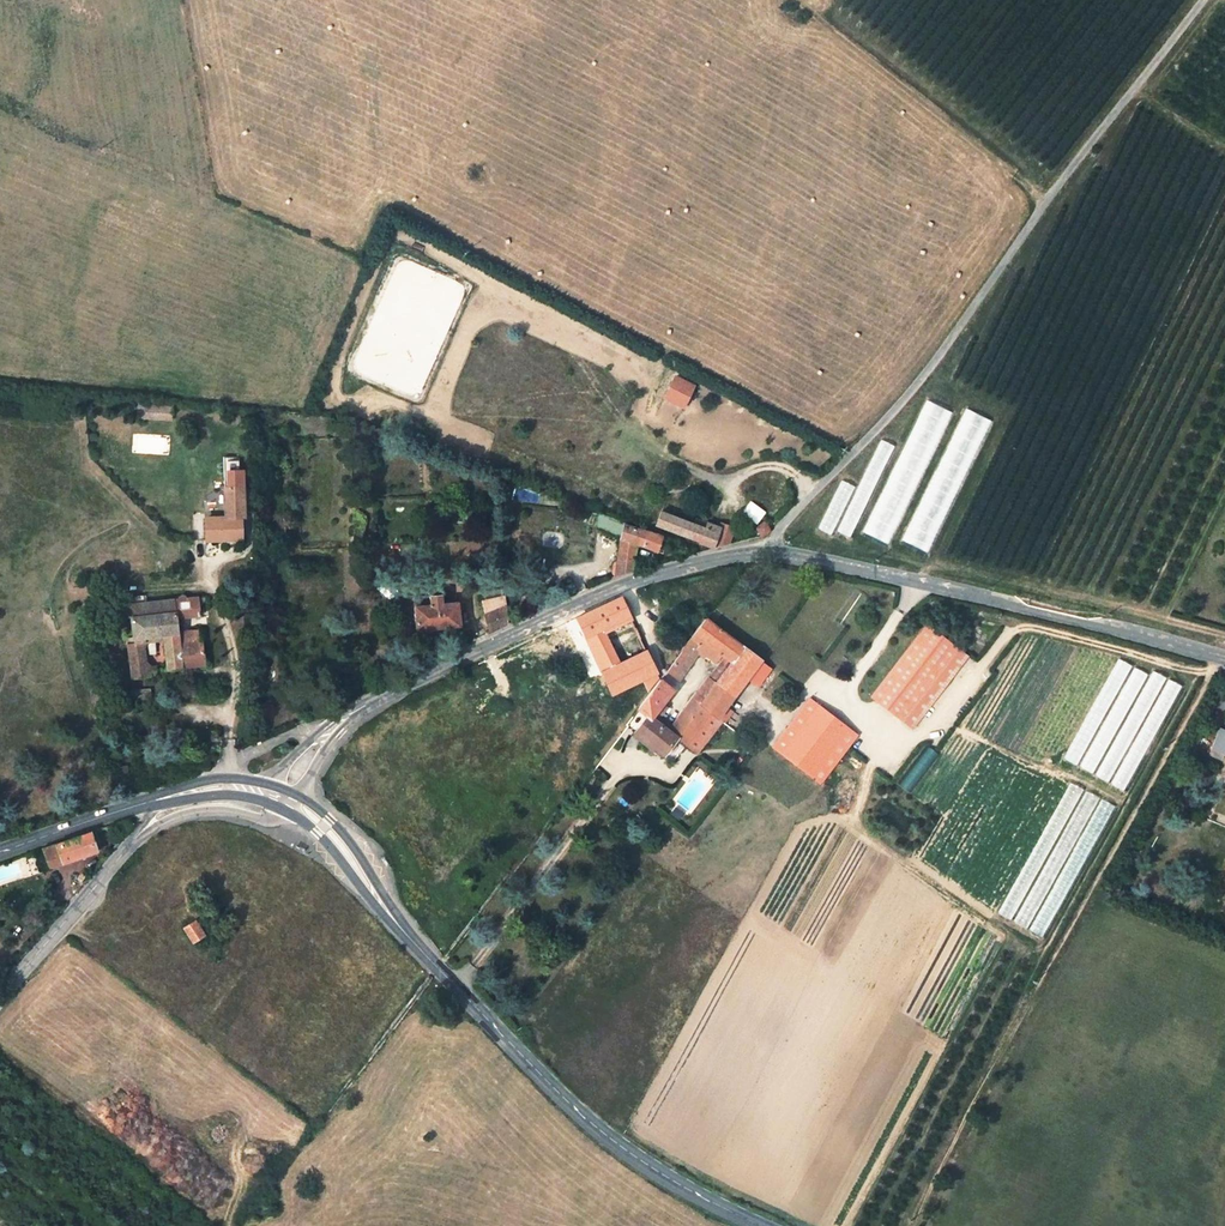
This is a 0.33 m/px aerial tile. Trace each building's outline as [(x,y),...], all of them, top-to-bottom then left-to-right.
[(675,374),(664,400),(687,409),(697,383),(675,374)] [(864,532),(891,544),(951,410),(925,398),(864,532)] [(962,406),(906,541),(932,552),(989,417),(962,406)] [(853,538),(894,444),(879,438),(839,532),(853,538)] [(832,535),(856,486),(842,479),(818,528),(832,535)] [(241,482),(220,482),(221,515),(202,516),(201,537),(222,538),(222,535),(237,535),(237,516),(242,516),(241,482)] [(698,511),(664,498),(655,525),(713,547),(725,544),(720,526),(706,522),(705,525),(695,521),(698,511)] [(626,570),(629,569),(633,542),(626,541),(629,526),(625,525),(625,524),(594,512),(591,528),(616,538),(615,560),(611,567),(612,576),(626,570)] [(769,528),(765,521),(754,526),(760,535),(770,530),(769,528)] [(652,534),(630,527),(629,526),(626,541),(633,542),(647,546),(661,552),(666,539),(652,534)] [(846,625),(866,595),(856,589),(836,619),(846,625)] [(424,596),(408,599),(412,630),(454,624),(452,601),(437,603),(436,595),(435,595),(433,594),(432,593),(432,591),(424,592),(424,596)] [(173,598),(119,605),(119,607),(120,614),(126,613),(129,636),(123,636),(129,676),(142,674),(137,636),(158,633),(162,667),(201,664),(196,626),(188,626),(188,630),(173,631),(171,619),(194,615),(192,595),(190,595),(189,592),(183,592),(184,597),(182,598),(179,597),(178,595),(173,596),(173,598)] [(612,627),(629,619),(619,598),(605,603),(574,616),(582,635),(599,627),(609,623),(612,627)] [(505,625),(504,604),(482,614),(488,633),(505,625)] [(680,650),(682,651),(691,657),(697,647),(706,633),(714,624),(705,617),(680,650)] [(733,708),(725,703),(747,676),(761,659),(714,624),(706,633),(697,647),(715,660),(728,656),(733,659),(698,701),(720,718),(724,720),(733,708)] [(599,672),(618,662),(599,627),(582,635),(599,672)] [(927,627),(871,697),(902,722),(958,652),(927,627)] [(633,655),(618,662),(599,672),(615,705),(647,689),(652,686),(659,677),(639,638),(633,642),(633,655)] [(668,671),(677,677),(691,657),(682,651),(668,671)] [(958,652),(902,722),(912,729),(968,659),(958,652)] [(715,660),(695,689),(691,696),(698,701),(733,659),(728,656),(715,660)] [(1064,759),(1127,791),(1181,683),(1153,670),(1151,674),(1116,657),(1064,759)] [(757,683),(770,666),(761,659),(747,676),(757,683)] [(645,714),(652,718),(673,687),(659,677),(652,686),(636,707),(639,710),(645,714)] [(691,696),(689,698),(668,729),(676,735),(698,750),(720,718),(698,701),(691,696)] [(860,738),(809,697),(771,745),(821,786),(860,738)] [(645,714),(634,730),(663,752),(676,735),(668,729),(655,720),(652,718),(645,714)] [(1224,746),(1224,729),(1217,727),(1210,746),(1223,751),(1224,746)] [(1046,938),(1114,804),(1068,780),(999,915),(1046,938)] [(43,848),(49,866),(94,850),(87,832),(43,848)] [(312,847),(303,842),(301,847),(309,852),(312,847)] [(49,866),(43,848),(31,852),(37,870),(49,866)] [(390,854),(385,857),(391,868),(396,864),(390,854)] [(192,919),(181,926),(192,943),(203,936),(192,919)]
